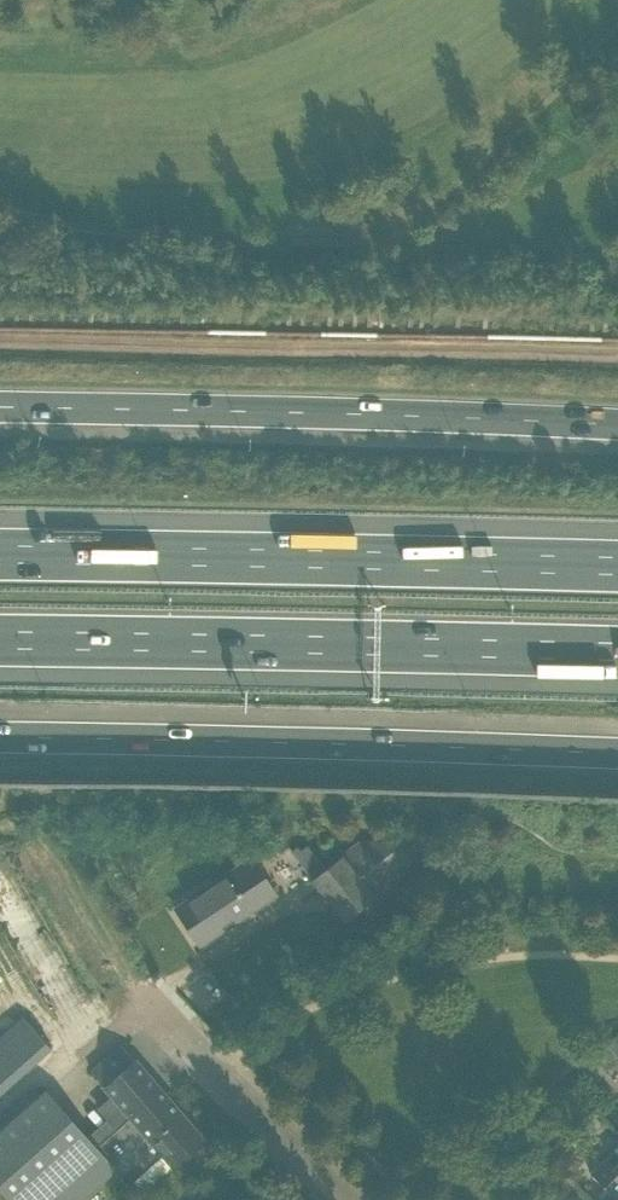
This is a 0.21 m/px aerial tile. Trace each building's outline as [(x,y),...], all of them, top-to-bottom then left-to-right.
[(307,846),(267,841),(283,863),(307,846)] [(359,842),(341,855),(374,897),(427,855),(419,845),(359,842)] [(250,856),(195,894),(175,908),(199,944),(275,892),(265,879),(278,870),(264,851),(252,859),(250,856)] [(344,920),(374,897),(341,855),(312,878),(344,920)] [(32,1064),(50,1048),(23,1017),(0,1037),(0,1092),(32,1064)] [(607,1043),(611,1048),(617,1042),(617,1043),(617,1033),(607,1043)] [(112,1095),(131,1117),(95,1149),(46,1092),(0,1132),(0,1187),(11,1199),(80,1199),(114,1170),(128,1186),(163,1155),(174,1167),(182,1161),(192,1173),(206,1161),(195,1148),(203,1141),(120,1046),(91,1071),(112,1095)] [(590,1173),(611,1194),(617,1188),(617,1153),(614,1149),(590,1173)]
